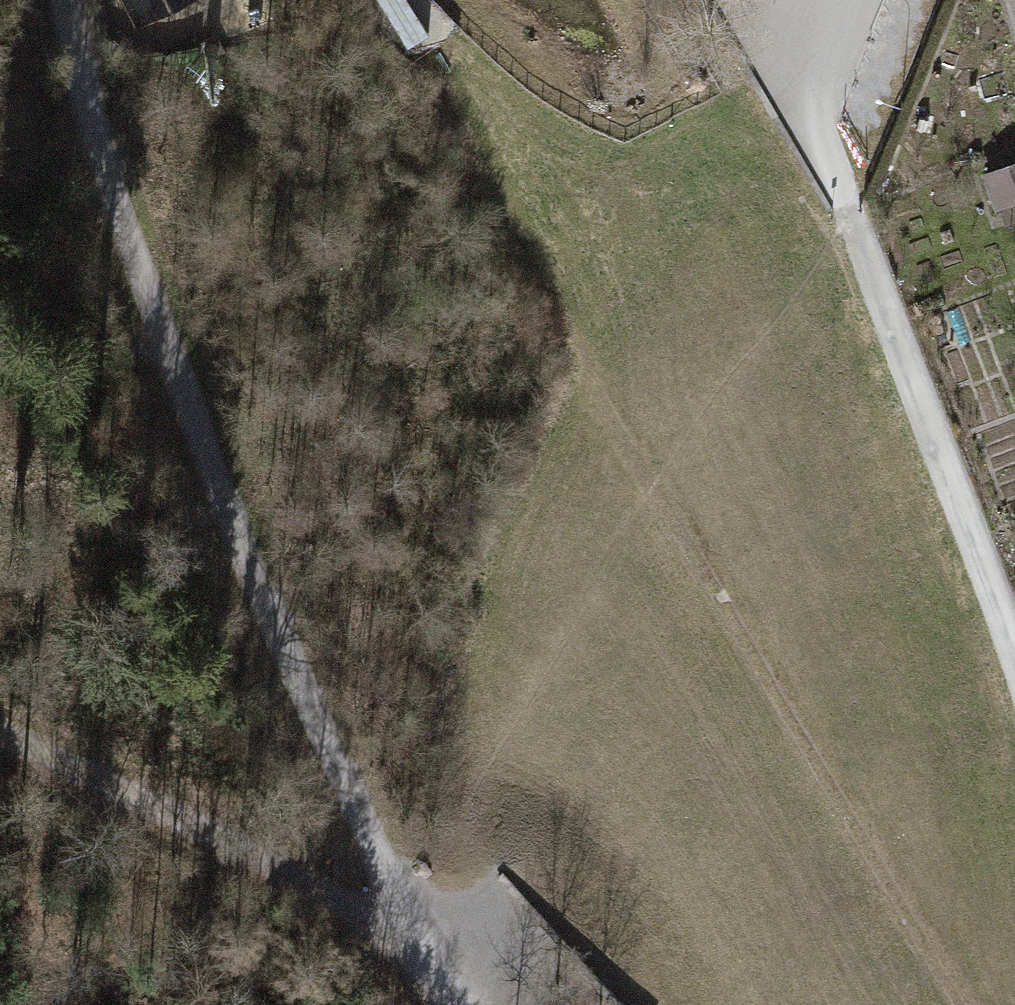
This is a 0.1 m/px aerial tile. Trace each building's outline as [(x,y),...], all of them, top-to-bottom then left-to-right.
[(147,35),(209,6),(206,0),(130,0),(147,35)]
